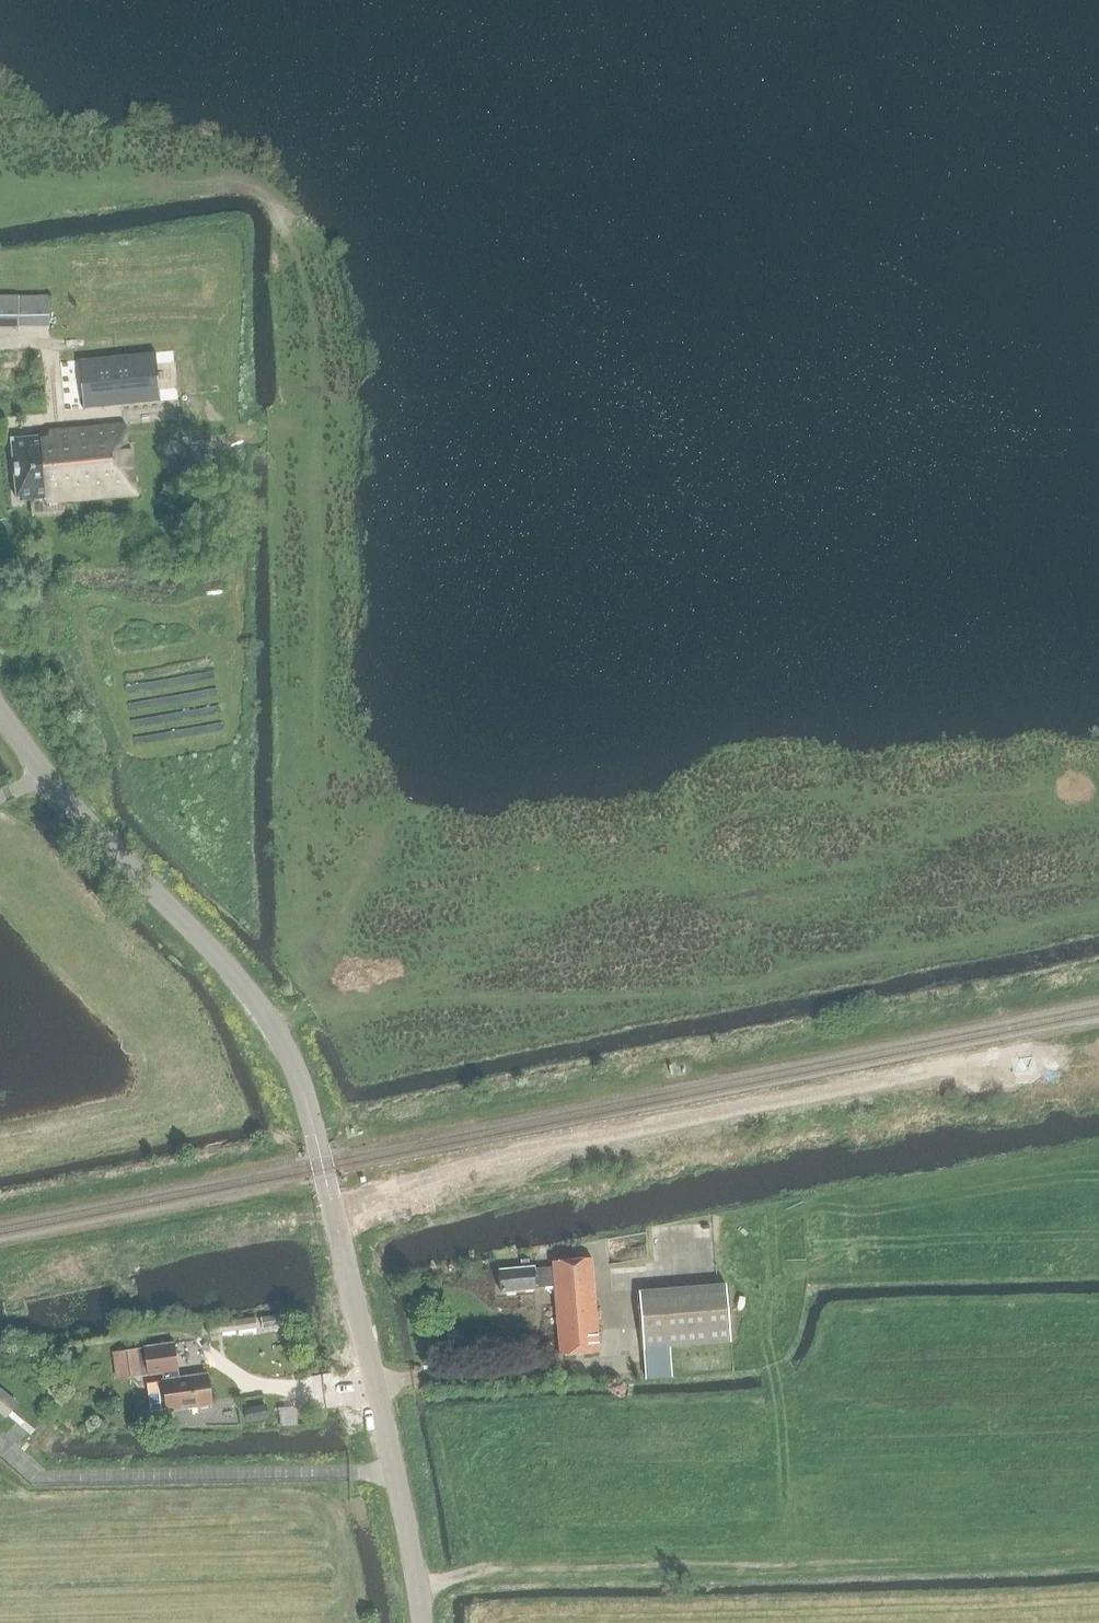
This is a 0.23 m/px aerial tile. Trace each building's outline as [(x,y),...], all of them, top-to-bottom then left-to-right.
[(50,295),(0,295),(0,329),(18,328),(18,326),(50,325),(50,295)] [(174,351),(60,362),(65,410),(92,407),(121,405),(178,399),(174,351)] [(126,424),(122,424),(48,432),(48,436),(12,439),(17,500),(45,498),(45,502),(137,494),(132,443),(128,443),(126,426),(126,424)] [(600,1350),(592,1256),(552,1259),(553,1265),(532,1267),(532,1266),(498,1269),(500,1291),(534,1289),(534,1287),(555,1286),(560,1353),(600,1350)] [(731,1342),(726,1283),(638,1291),(643,1350),(644,1350),(669,1348),(731,1342)] [(288,1324),(286,1312),(260,1317),(262,1329),(288,1324)] [(257,1329),(256,1315),(209,1321),(211,1335),(257,1329)] [(181,1379),(176,1344),(119,1352),(123,1379),(164,1373),(165,1382),(149,1384),(153,1412),(169,1410),(169,1411),(213,1405),(208,1375),(181,1379)] [(669,1348),(644,1350),(646,1378),(669,1377),(671,1377),(669,1348)] [(0,1388),(0,1412),(6,1417),(18,1402),(0,1388)] [(266,1404),(247,1407),(249,1419),(268,1415),(266,1404)] [(300,1409),(282,1409),(283,1428),(301,1428),(300,1409)]
